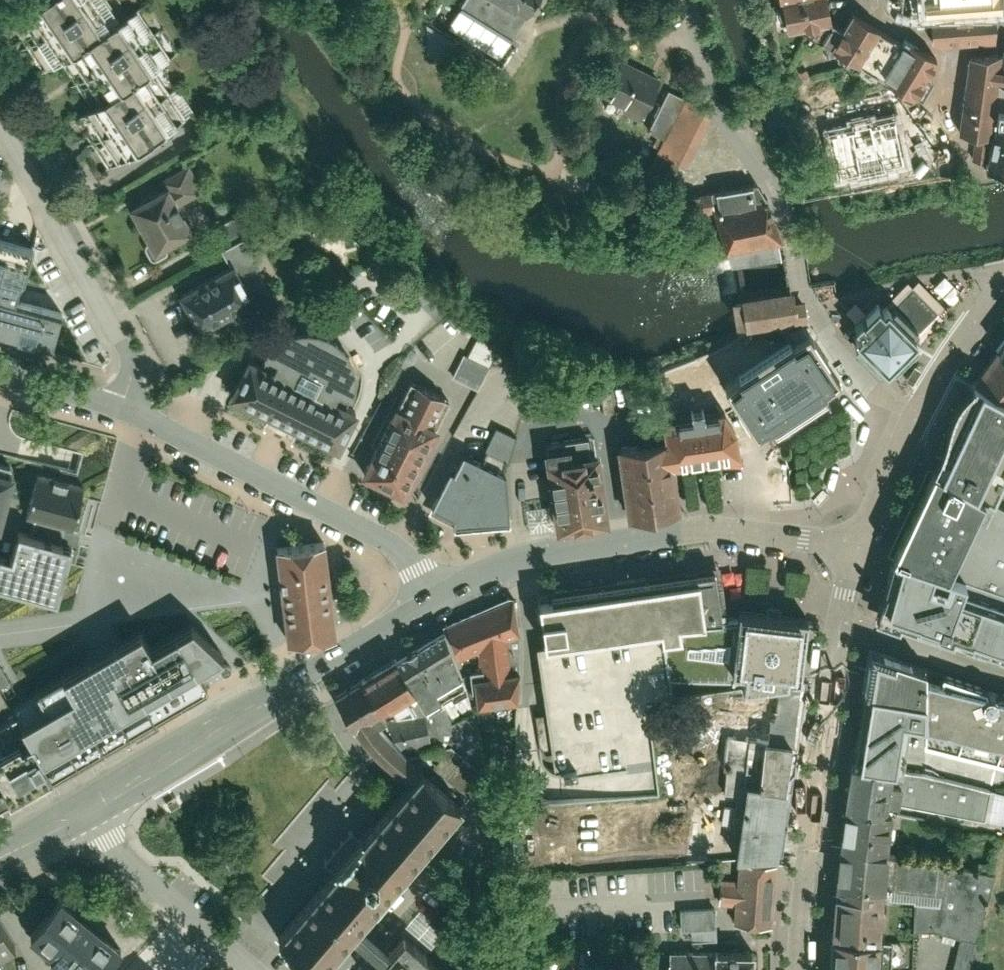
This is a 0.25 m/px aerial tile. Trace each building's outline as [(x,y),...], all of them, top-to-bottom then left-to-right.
[(13,17),(43,66),(57,58),(87,107),(74,115),(107,169),(172,130),(140,78),(154,70),(123,20),(109,29),(92,0),(40,0),(13,17)] [(515,35),(537,0),(458,0),(515,35)] [(782,28),(793,26),(855,64),(875,27),(847,11),(837,25),(825,20),(821,0),(775,0),(782,28)] [(1002,8),(1002,0),(909,0),(911,12),(994,9),(1002,8)] [(995,40),(994,9),(911,12),(911,24),(932,23),(932,42),(939,45),(995,40)] [(875,27),(855,64),(913,96),(937,58),(900,36),(898,40),(875,27)] [(970,57),(955,135),(977,140),(975,162),(986,164),(985,174),(1003,176),(1003,55),(970,57)] [(619,58),(597,108),(640,126),(662,76),(619,58)] [(684,166),(707,116),(680,105),(684,97),(669,90),(648,134),(664,141),(658,154),(684,166)] [(885,171),(884,166),(905,162),(896,120),(871,125),(870,121),(854,125),(855,129),(831,134),(839,176),(860,171),(861,176),(885,171)] [(130,211),(151,249),(190,227),(192,226),(180,205),(201,193),(189,171),(165,184),(168,190),(130,211)] [(723,206),(731,260),(779,254),(769,202),(759,181),(695,191),(697,209),(723,206)] [(226,220),(209,230),(216,241),(232,231),(226,220)] [(229,262),(176,294),(198,332),(270,290),(257,268),(261,266),(242,235),(221,248),(229,262)] [(55,345),(64,308),(19,297),(30,247),(0,240),(0,333),(55,345)] [(728,297),(732,331),(801,323),(798,299),(790,300),(789,290),(728,297)] [(884,305),(850,338),(884,373),(938,320),(916,298),(896,318),(884,305)] [(248,347),(228,387),(336,442),(357,402),(347,397),(351,388),(354,372),(352,360),(347,349),(339,338),(326,329),(311,325),(297,326),(285,329),(276,335),(268,344),(262,354),(248,347)] [(809,333),(725,386),(755,434),(783,417),(840,382),(809,333)] [(477,388),(499,348),(475,335),(453,375),(477,388)] [(993,358),(1003,364),(1003,343),(993,358)] [(1003,395),(1003,364),(993,358),(980,381),(1003,395)] [(406,376),(361,469),(403,489),(448,396),(406,376)] [(1003,474),(1003,395),(980,381),(930,458),(994,492),(1003,474)] [(665,439),(617,444),(625,512),(678,504),(672,466),(741,456),(737,426),(726,409),(662,417),(665,439)] [(595,446),(546,453),(557,527),(606,520),(595,446)] [(450,466),(429,510),(454,522),(454,528),(508,525),(506,469),(464,450),(455,469),(450,466)] [(930,458),(896,544),(933,559),(996,585),(1003,588),(1003,497),(994,492),(930,458)] [(31,511),(45,515),(39,540),(17,534),(10,559),(0,557),(0,587),(55,601),(68,548),(56,544),(62,520),(73,522),(84,480),(42,469),(31,511)] [(287,639),(335,634),(325,541),(277,546),(287,639)] [(896,544),(877,616),(1003,655),(1003,588),(996,585),(933,559),(896,544)] [(546,641),(538,642),(557,784),(558,791),(659,784),(646,683),(671,680),(665,639),(679,637),(677,623),(722,619),(716,572),(538,598),(546,641)] [(512,599),(439,630),(455,663),(478,655),(482,674),(471,676),(475,706),(518,699),(520,635),(512,599)] [(732,685),(794,679),(801,616),(736,608),(734,620),(722,619),(677,623),(679,637),(665,639),(671,680),(732,678),(732,685)] [(140,633),(14,706),(26,726),(0,741),(0,801),(203,683),(193,666),(215,653),(196,620),(149,648),(140,633)] [(439,630),(392,655),(413,690),(416,696),(459,670),(455,663),(439,630)] [(392,655),(361,673),(380,706),(401,694),(416,719),(426,712),(416,696),(413,690),(392,655)] [(930,670),(870,656),(862,690),(921,704),(930,670)] [(930,670),(921,704),(913,739),(1003,761),(1003,689),(930,670)] [(361,673),(329,690),(352,729),(380,756),(407,776),(421,760),(392,737),(378,722),(386,717),(380,706),(361,673)] [(921,704),(862,690),(847,761),(904,773),(913,739),(921,704)] [(787,743),(793,744),(798,696),(745,691),(740,739),(746,739),(787,743)] [(739,858),(773,860),(787,743),(746,739),(741,782),(732,856),(739,858)] [(273,936),(313,969),(348,928),(461,794),(421,760),(407,776),(273,936)] [(841,799),(891,806),(1003,825),(1003,792),(954,782),(904,773),(847,761),(841,799)] [(841,799),(837,842),(887,846),(891,806),(841,799)] [(837,842),(832,891),(881,892),(887,846),(837,842)] [(980,941),(995,875),(887,846),(881,892),(938,894),(930,930),(963,937),(980,941)] [(733,922),(768,924),(773,860),(739,858),(737,878),(721,877),(719,904),(734,905),(733,922)] [(881,892),(832,891),(830,933),(880,933),(881,892)] [(52,900),(23,938),(46,955),(42,960),(54,969),(57,964),(65,969),(98,969),(114,949),(52,900)] [(716,938),(714,906),(680,908),(681,939),(716,938)] [(829,969),(869,969),(878,969),(880,933),(830,933),(829,969)] [(13,955),(0,934),(0,962),(13,955)] [(407,937),(386,961),(378,969),(449,969),(407,937)] [(963,937),(954,969),(979,969),(986,943),(980,941),(963,937)] [(751,952),(672,951),(672,969),(751,969),(751,952)]
